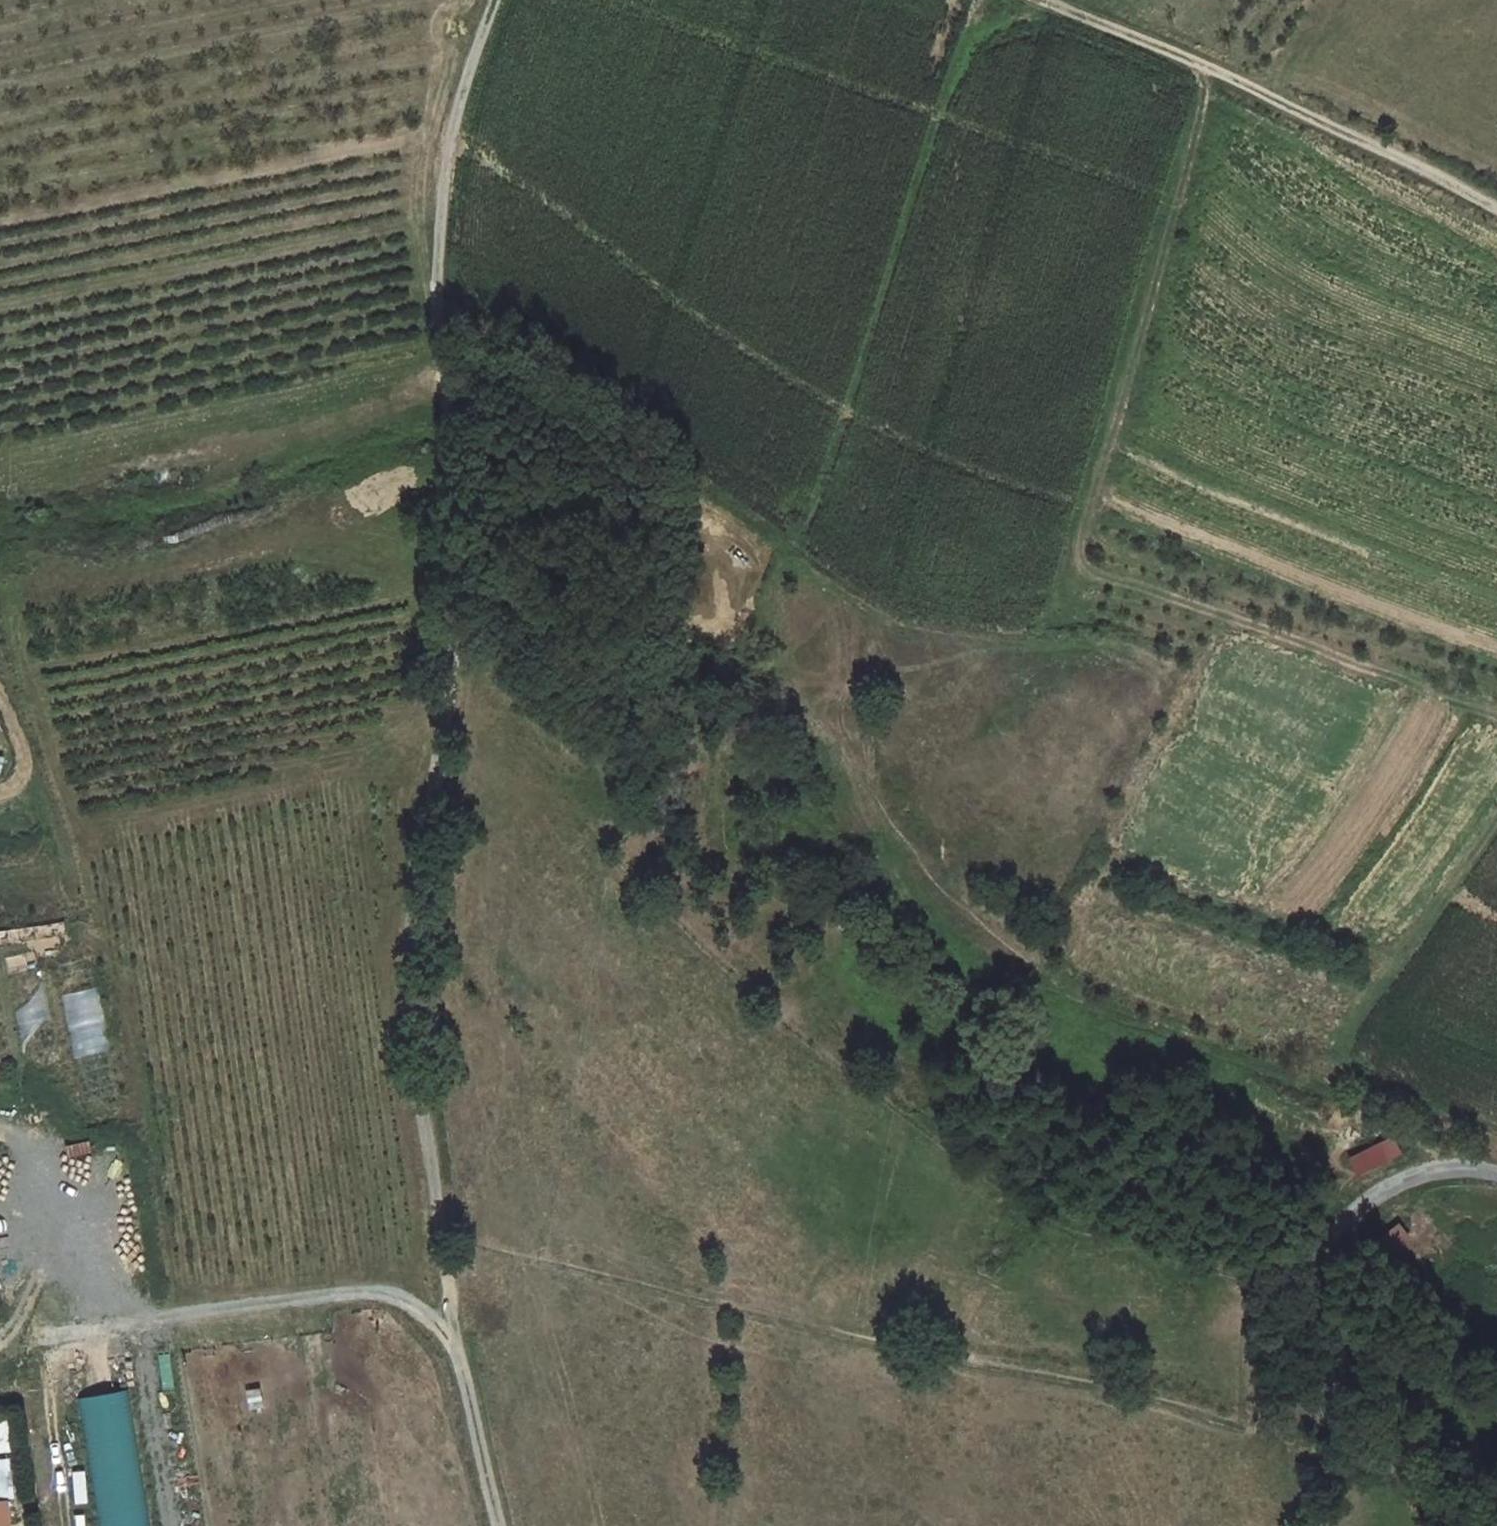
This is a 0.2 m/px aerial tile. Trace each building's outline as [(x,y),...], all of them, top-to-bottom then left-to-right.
[(81,1082),(114,1077),(101,986),(68,991),(81,1082)] [(99,1525),(148,1525),(125,1388),(77,1396),(99,1525)]
